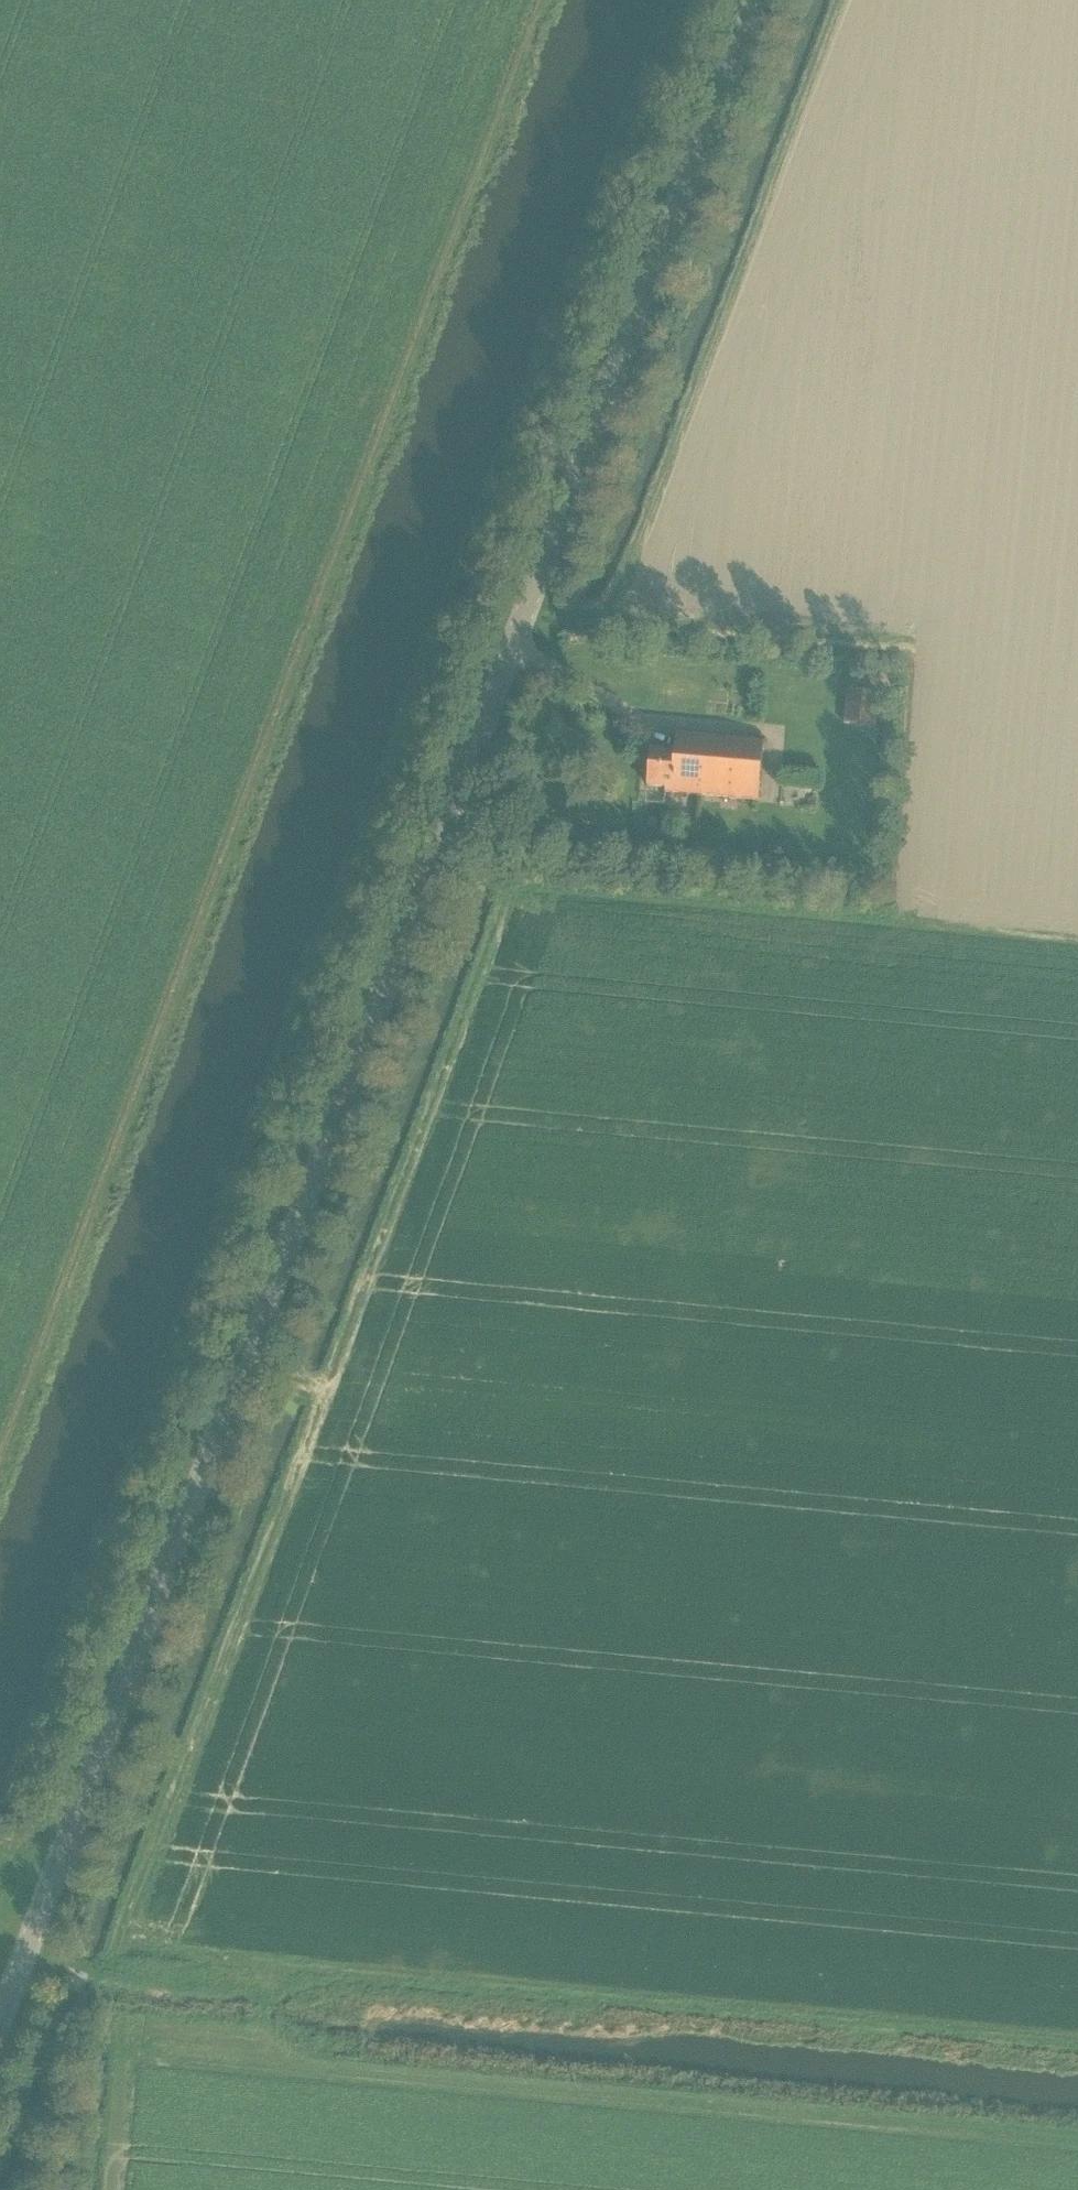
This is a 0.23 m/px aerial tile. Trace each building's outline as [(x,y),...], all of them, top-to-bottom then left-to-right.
[(845,723),(879,727),(881,693),(848,689),(845,723)] [(667,791),(760,799),(765,740),(679,733),(678,752),(650,751),(648,785),(667,786),(667,791)]
